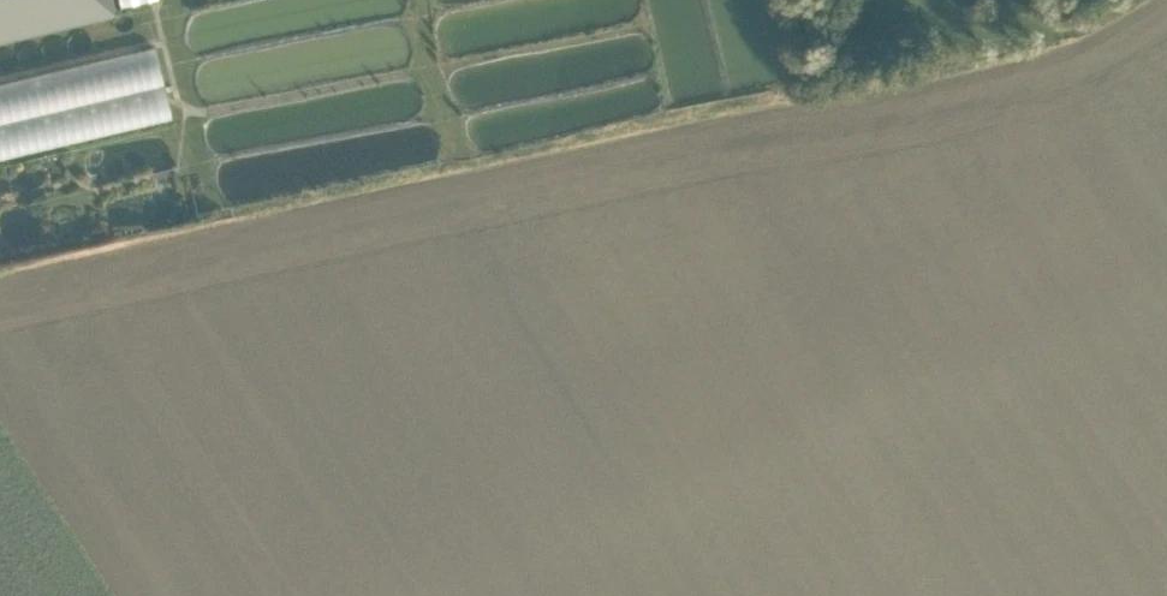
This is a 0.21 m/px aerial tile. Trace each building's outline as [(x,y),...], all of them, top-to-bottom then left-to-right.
[(112,0),(0,0),(0,41),(115,13),(112,0)] [(171,117),(154,47),(0,84),(0,158),(171,117)]
